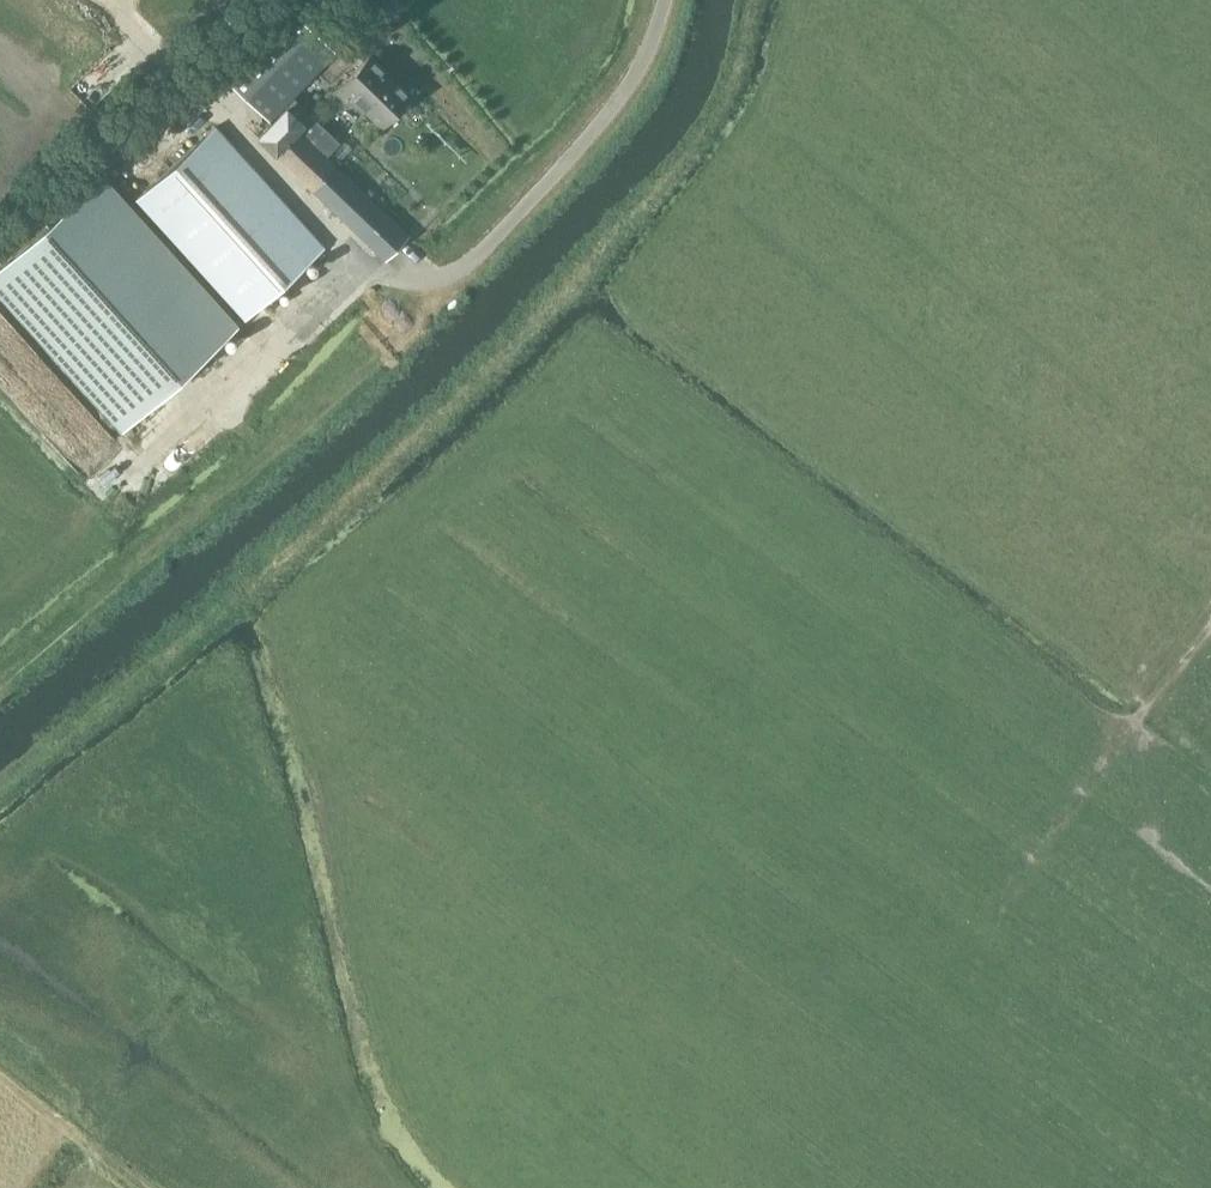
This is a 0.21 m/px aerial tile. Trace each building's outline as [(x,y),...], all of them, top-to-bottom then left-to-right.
[(267,146),(267,147),(385,259),(408,235),(326,157),(338,143),(291,97),(336,52),(285,4),(219,73),(271,123),(258,137),(267,146)] [(232,8),(222,17),(233,28),(243,19),(232,8)] [(410,95),(392,77),(389,80),(381,72),(383,69),(369,55),(333,92),(344,102),(350,97),(380,126),(410,95)] [(324,247),(216,127),(136,200),(244,320),(324,247)] [(0,267),(0,291),(125,428),(236,328),(99,177),(0,267)]
